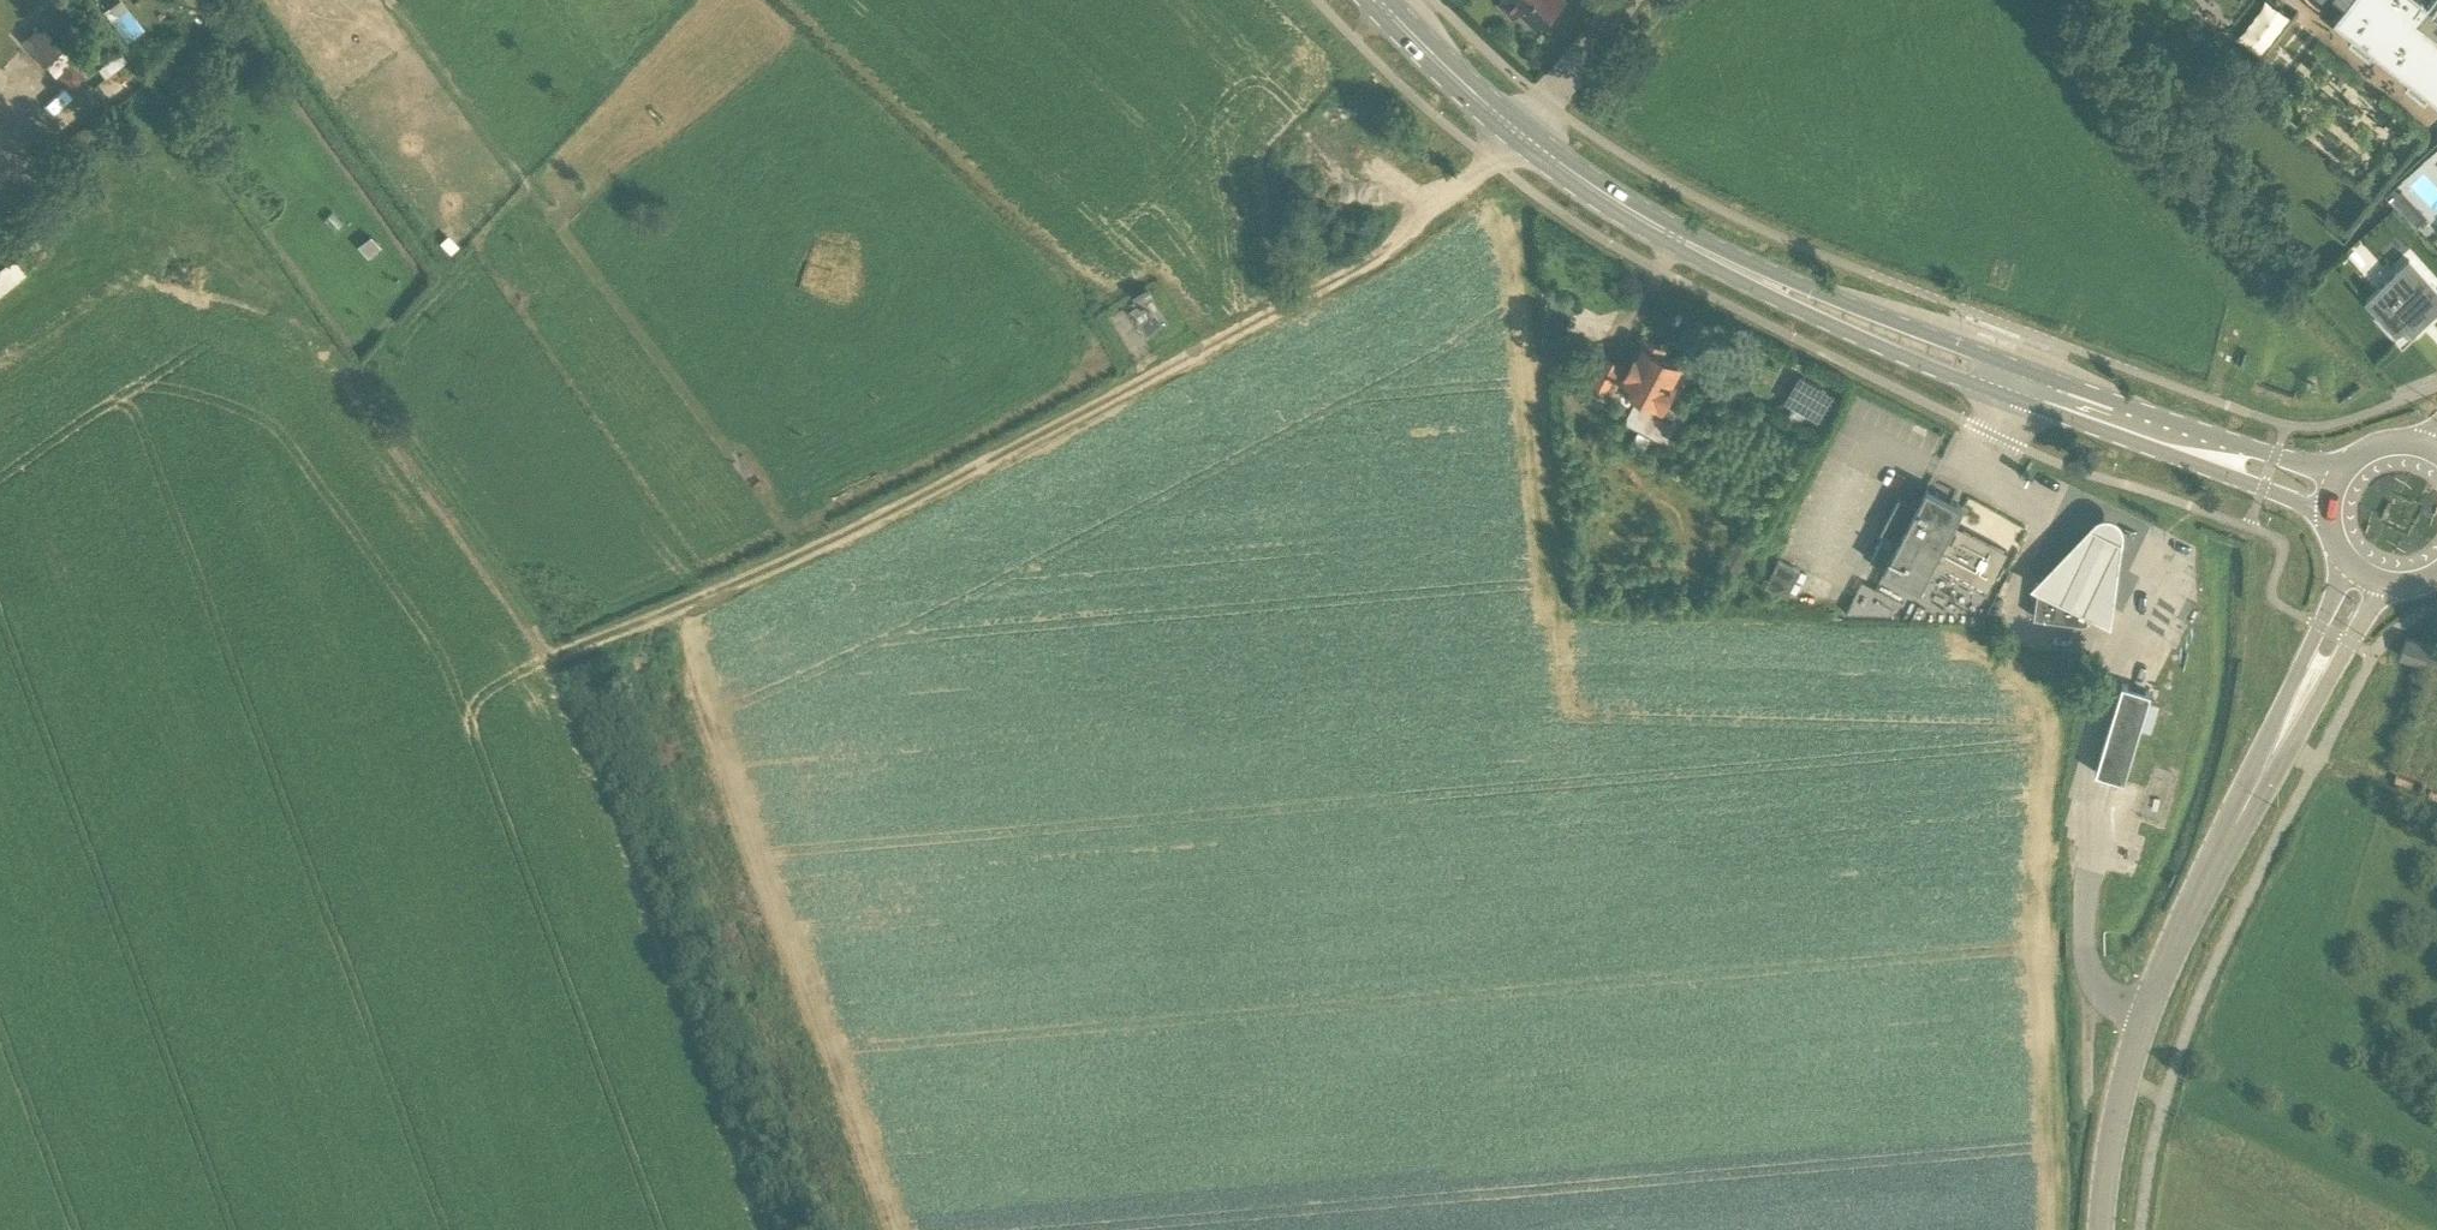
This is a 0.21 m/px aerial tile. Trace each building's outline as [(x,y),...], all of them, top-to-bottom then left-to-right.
[(1560,0),(1508,0),(1502,7),(1516,20),(1521,14),(1539,31),(1563,6),(1558,2),(1560,0)] [(2275,0),(2257,0),(2232,32),(2263,56),(2295,15),(2275,0)] [(2334,13),(2346,0),(2318,0),(2334,13)] [(2334,13),(2332,15),(2352,30),(2348,34),(2367,50),(2371,45),(2408,75),(2404,79),(2423,95),(2427,90),(2436,98),(2436,0),(2346,0),(2334,13)] [(26,46),(43,66),(63,49),(46,29),(26,46)] [(27,272),(13,256),(0,266),(0,294),(27,272)] [(2413,331),(2436,309),(2436,288),(2411,259),(2367,298),(2397,331),(2405,323),(2413,331)] [(1644,339),(1628,369),(1604,356),(1591,380),(1611,391),(1616,382),(1660,405),(1674,378),(1671,377),(1678,363),(1661,354),(1663,349),(1644,339)] [(1805,414),(1793,408),(1786,423),(1797,429),(1805,414)] [(1900,494),(1893,507),(1880,532),(1898,542),(1895,547),(1882,541),(1871,562),(1884,568),(1883,572),(1919,591),(1935,560),(1987,588),(2007,551),(1954,523),(1963,506),(1927,487),(1918,504),(1900,494)] [(2090,519),(2028,584),(2108,621),(2120,535),(2120,526),(2118,522),(2116,518),(2109,514),(2101,513),(2095,515),(2090,519)] [(1760,595),(1783,606),(1800,570),(1777,559),(1760,595)] [(2064,591),(2039,588),(2035,617),(2080,623),(2082,623),(2084,623),(2085,623),(2087,622),(2089,621),(2090,619),(2091,618),(2092,616),(2092,614),(2092,611),(2092,609),(2091,608),(2090,605),(2088,604),(2087,603),(2064,591)] [(2430,644),(2424,642),(2406,636),(2400,655),(2423,663),(2430,644)] [(2096,772),(2124,781),(2151,694),(2123,685),(2096,772)]
